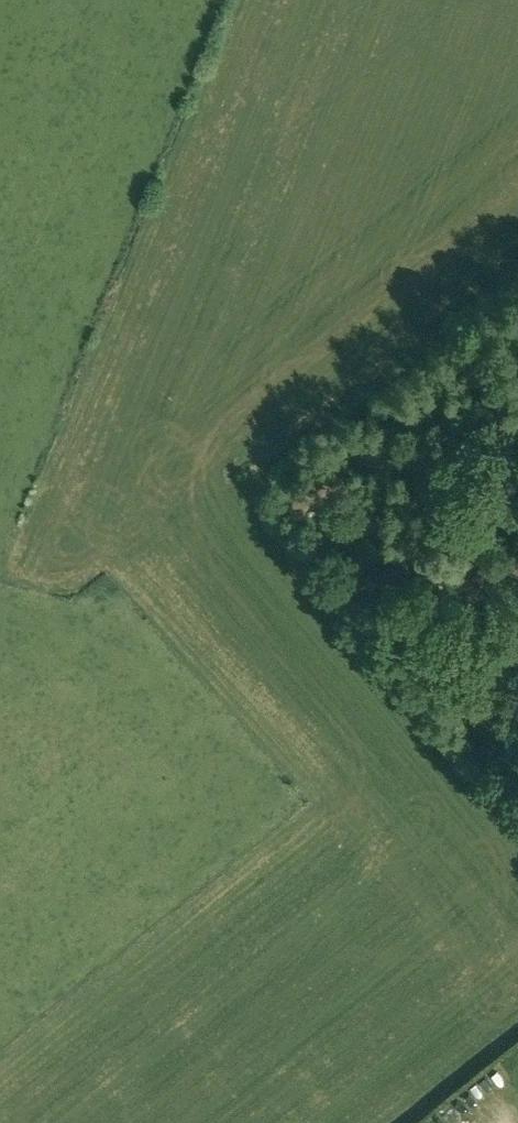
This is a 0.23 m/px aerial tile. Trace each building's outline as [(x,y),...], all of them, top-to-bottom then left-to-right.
[(403,554),(375,574),(386,590),(414,570),(403,554)]
